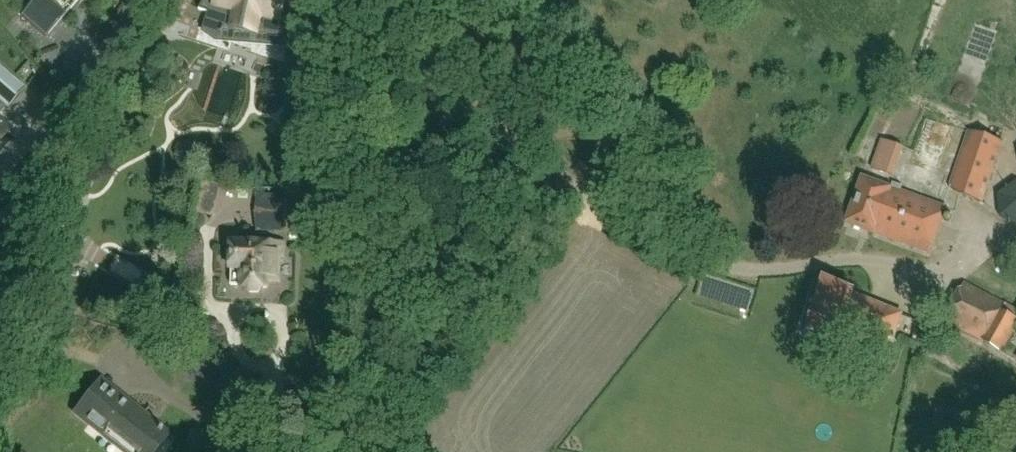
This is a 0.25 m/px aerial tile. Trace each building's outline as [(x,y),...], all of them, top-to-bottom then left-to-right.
[(21,16),(45,37),(64,16),(45,0),(34,0),(21,16)] [(290,0),(204,0),(199,10),(208,13),(202,30),(216,40),(230,20),(286,38),(290,0)] [(2,105),(7,110),(25,89),(0,67),(0,107),(2,105)] [(6,130),(8,132),(9,131),(0,123),(0,137),(6,130)] [(983,203),(1003,141),(967,129),(947,191),(983,203)] [(892,176),(903,146),(884,139),(872,169),(892,176)] [(929,253),(946,207),(901,190),(903,186),(893,182),(891,187),(862,176),(845,222),(929,253)] [(203,186),(197,217),(214,220),(219,189),(203,186)] [(1015,209),(1015,190),(1001,192),(1003,210),(1015,209)] [(285,231),(286,196),(260,195),(258,230),(285,231)] [(281,282),(281,257),(284,257),(285,243),(232,242),(231,270),(233,270),(233,284),(243,285),(242,288),(250,288),(252,293),(260,293),(262,288),(269,289),(269,282),(281,282)] [(895,336),(903,313),(853,297),(854,293),(846,290),(847,288),(824,279),(808,330),(851,343),(852,340),(869,345),(874,329),(895,336)] [(1015,321),(1015,310),(964,283),(944,321),(1001,350),(1015,321)] [(167,436),(101,382),(76,412),(103,434),(107,429),(134,451),(154,451),(167,436)]
